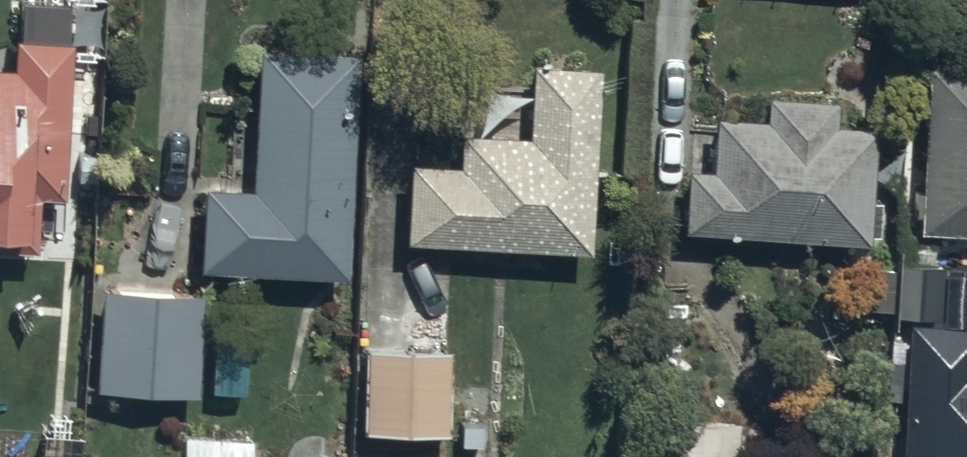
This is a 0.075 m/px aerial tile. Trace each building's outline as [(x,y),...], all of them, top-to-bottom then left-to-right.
[(63,206),(67,50),(11,49),(10,74),(0,73),(0,256),(12,256),(12,243),(62,246),(63,206)] [(344,285),(353,59),(253,54),(247,198),(200,196),(197,279),(344,285)] [(457,171),(408,169),(405,248),(588,254),(594,71),(530,69),(527,143),(458,141),(457,171)] [(923,74),(919,237),(966,238),(966,245),(966,75),(923,74)] [(833,103),(761,103),(760,124),(714,122),(712,175),(686,174),(683,236),(830,244),(830,247),(867,247),(867,242),(878,242),(878,205),(870,205),(870,131),(833,131),(833,103)] [(942,324),(945,273),(905,271),(902,322),(942,324)] [(197,297),(98,293),(95,397),(194,400),(197,297)] [(915,332),(908,456),(966,456),(966,335),(915,332)] [(448,356),(363,353),(361,438),(445,440),(448,356)] [(736,426),(632,421),(630,456),(735,456),(736,426)] [(250,444),(183,444),(183,456),(250,456),(250,444)]
